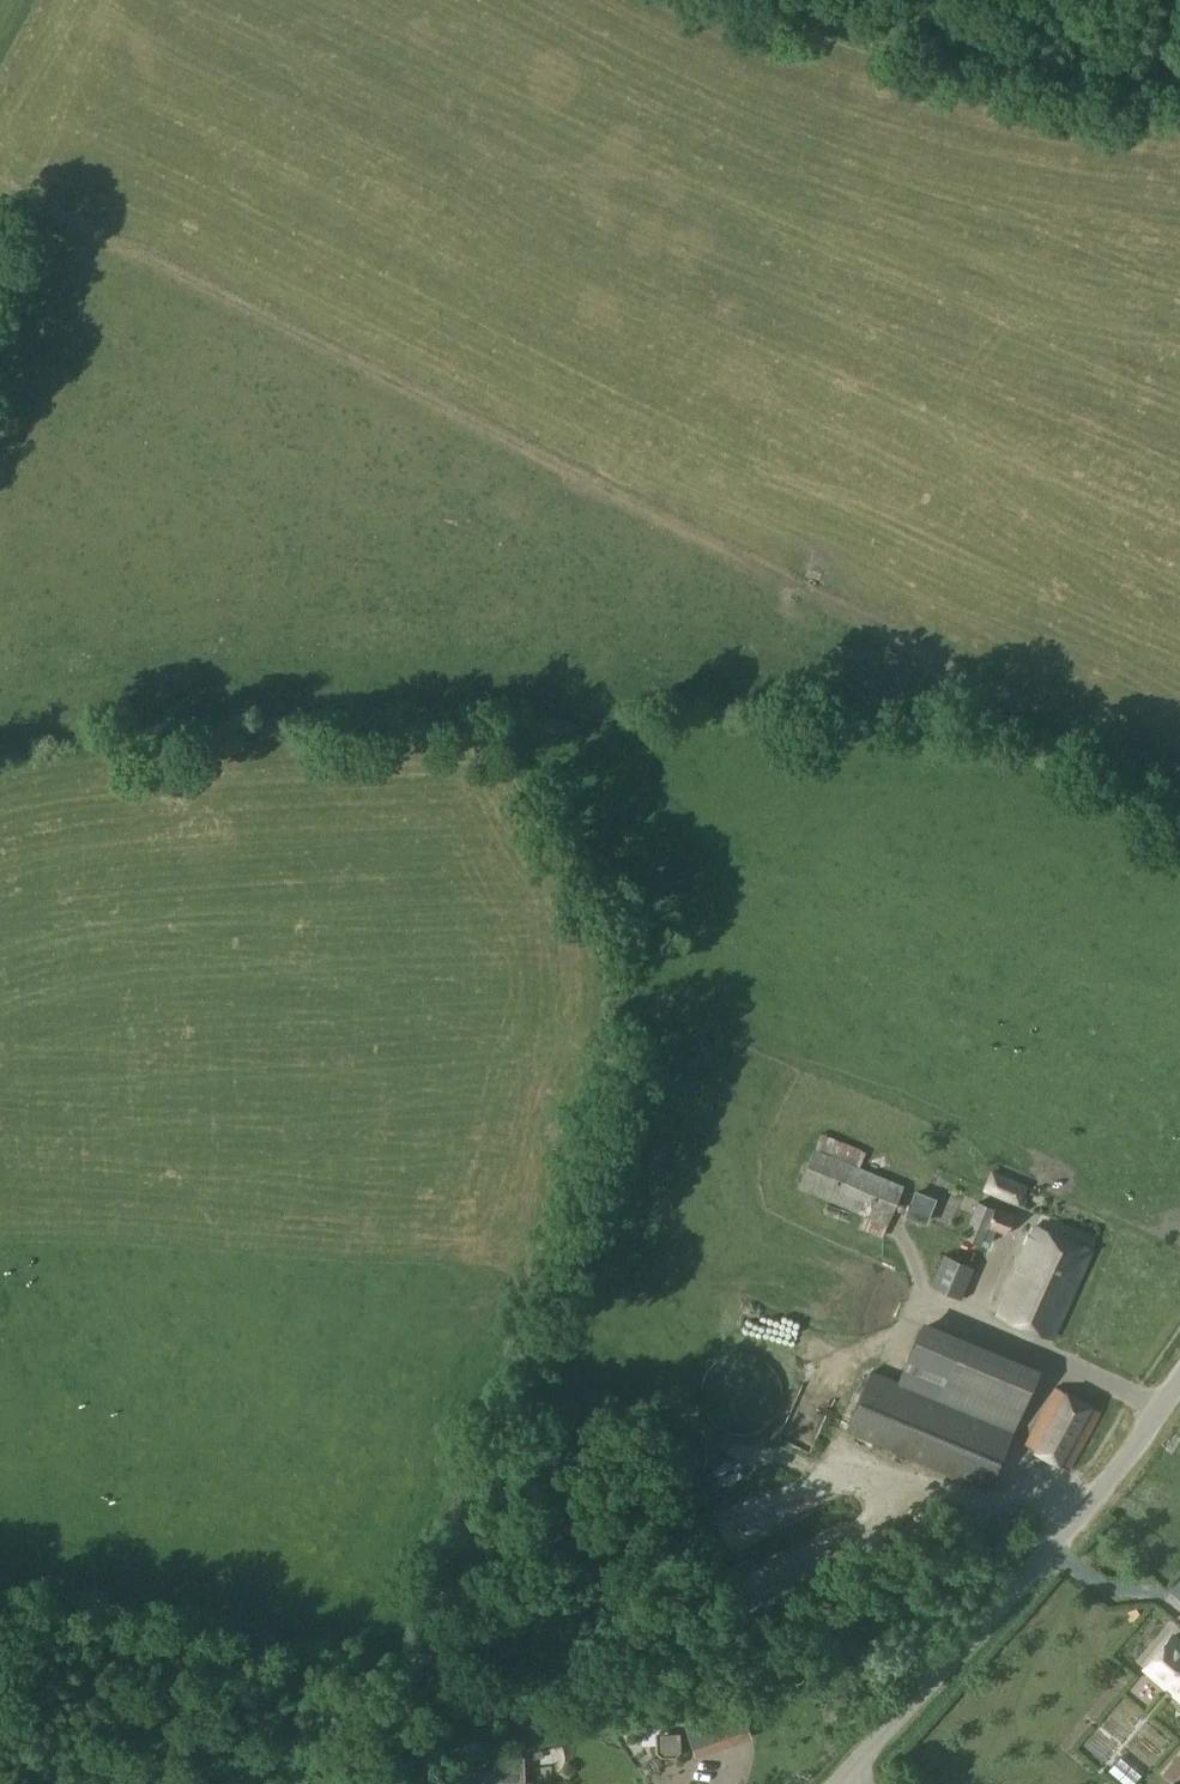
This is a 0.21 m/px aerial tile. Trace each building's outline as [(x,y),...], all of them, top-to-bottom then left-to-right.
[(883,1220),(898,1188),(899,1184),(814,1145),(797,1182),(864,1212),(883,1220)] [(1017,1205),(1026,1186),(990,1171),(982,1190),(1017,1205)] [(1008,1232),(1014,1216),(977,1202),(964,1236),(986,1244),(993,1226),(1008,1232)] [(1054,1337),(1091,1249),(1035,1225),(997,1313),(1054,1337)] [(961,1298),(975,1264),(945,1250),(929,1284),(961,1298)] [(1015,1427),(1042,1361),(924,1310),(898,1379),(871,1368),(846,1429),(990,1488),(1015,1427)] [(701,1390),(700,1394),(700,1397),(701,1401),(701,1405),(702,1408),(704,1412),(705,1415),(707,1418),(709,1421),(712,1424),(714,1427),(717,1429),(720,1431),(723,1433),(727,1434),(730,1436),(734,1436),(738,1437),(741,1437),(745,1437),(749,1437),(752,1436),(756,1435),(759,1434),(762,1432),(766,1430),(769,1428),(771,1425),(774,1423),(776,1420),(778,1417),(780,1413),(781,1410),(782,1406),(783,1403),(784,1399),(784,1395),(784,1392),(783,1388),(782,1384),(781,1381),(780,1378),(778,1374),(776,1371),(774,1368),(771,1366),(768,1363),(765,1361),(762,1359),(759,1357),(756,1356),(752,1355),(748,1354),(745,1354),(741,1354),(737,1354),(734,1355),(730,1355),(727,1357),(723,1358),(720,1360),(717,1362),(714,1364),(711,1367),(709,1370),(707,1373),(705,1376),(703,1379),(702,1383),(701,1386),(701,1390)] [(1066,1467),(1100,1409),(1063,1387),(1029,1446),(1066,1467)] [(753,1486),(767,1514),(798,1498),(783,1470),(753,1486)] [(812,1512),(794,1521),(818,1566),(835,1556),(812,1512)] [(1172,1636),(1145,1668),(1179,1698),(1179,1642),(1172,1636)] [(729,1739),(702,1745),(708,1770),(736,1764),(729,1739)] [(1163,1774),(1174,1783),(1179,1783),(1179,1753),(1163,1774)] [(495,1762),(496,1769),(500,1769),(501,1783),(525,1783),(524,1756),(495,1762)] [(569,1756),(541,1762),(546,1783),(575,1783),(569,1756)]
